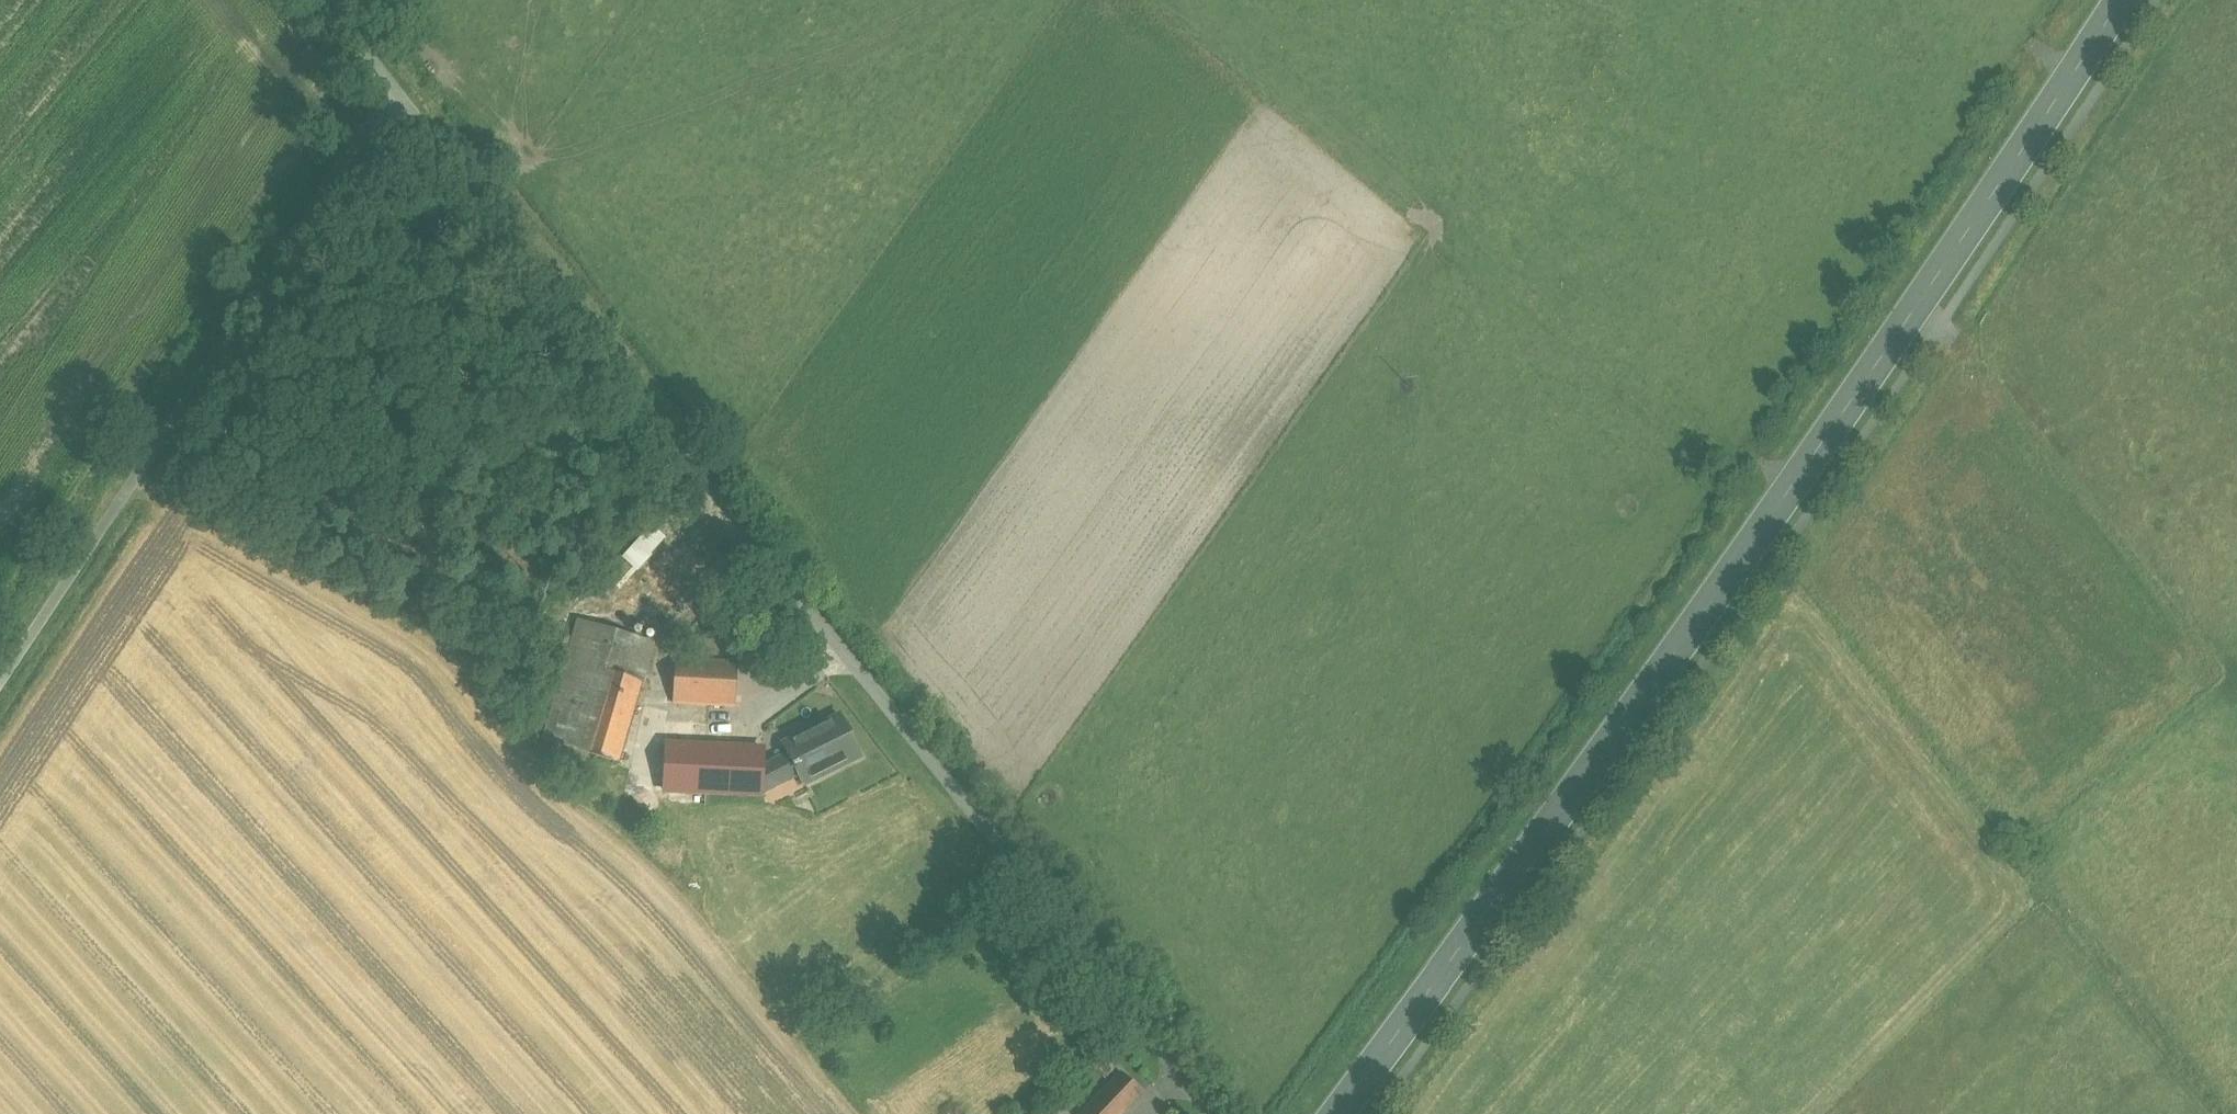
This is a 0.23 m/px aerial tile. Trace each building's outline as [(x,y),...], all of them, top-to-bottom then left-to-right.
[(584,617),(549,749),(635,776),(671,647),(584,617)] [(683,660),(674,703),(742,707),(744,666),(683,660)] [(788,755),(762,768),(761,793),(798,775),(803,785),(861,756),(841,716),(783,745),(788,755)] [(763,749),(668,744),(665,791),(760,795),(761,793),(762,768),(763,749)] [(1151,1094),(1129,1068),(1088,1113),(1130,1113),(1151,1094)] [(1067,1101),(1056,1113),(1077,1113),(1067,1101)]
